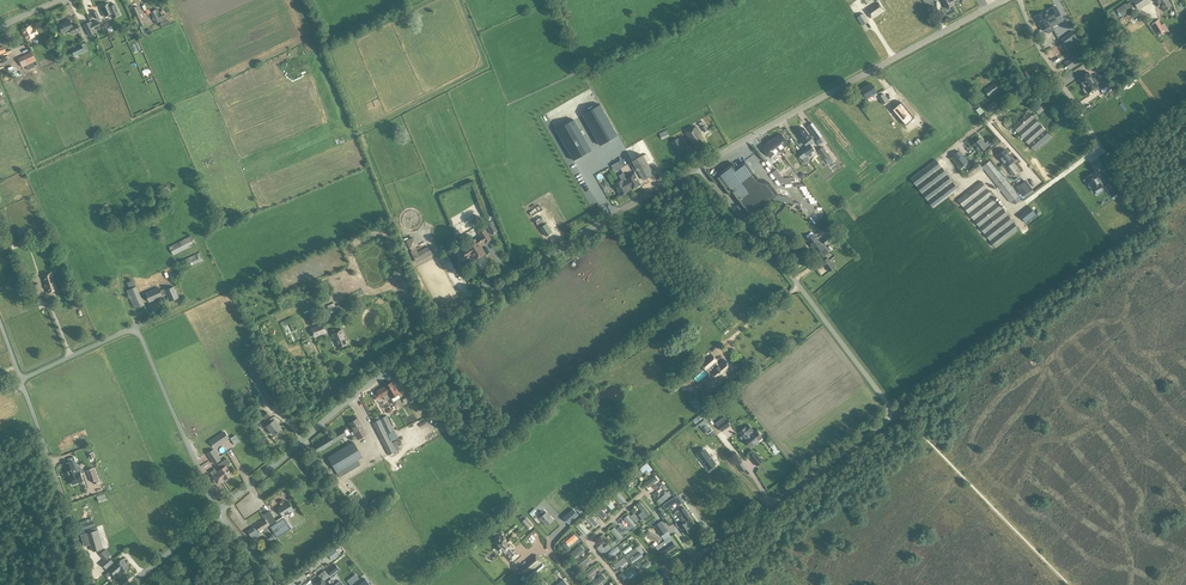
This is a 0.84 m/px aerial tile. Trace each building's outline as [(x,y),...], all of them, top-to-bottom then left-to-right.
[(957,0),(944,0),(943,1),(947,9),(952,6),(951,5),(958,2),(957,0)] [(1151,3),(1149,0),(1132,0),(1138,10),(1151,3)] [(1168,0),(1164,0),(1159,0),(1157,1),(1158,3),(1157,4),(1158,6),(1160,5),(1164,11),(1170,6),(1167,1),(1168,0)] [(1130,1),(1118,9),(1122,16),(1131,10),(1129,7),(1130,6),(1131,8),(1134,6),(1130,1)] [(878,2),(867,10),(873,19),(884,11),(878,2)] [(104,17),(111,14),(113,19),(121,15),(115,4),(111,6),(109,3),(101,7),(103,10),(101,11),(104,17)] [(141,13),(137,6),(136,3),(130,6),(131,9),(135,16),(141,13)] [(1035,17),(1042,30),(1045,28),(1048,33),(1053,31),(1048,22),(1056,17),(1052,10),(1043,15),(1042,13),(1035,17)] [(156,11),(151,13),(156,24),(162,21),(162,23),(168,21),(167,17),(161,18),(161,17),(159,18),(156,11)] [(144,19),(141,13),(135,16),(140,26),(145,24),(143,20),(144,19)] [(869,22),(863,13),(857,17),(862,26),(869,22)] [(69,20),(65,21),(66,22),(59,25),(62,33),(70,29),(72,33),(80,30),(77,24),(72,26),(69,20)] [(97,20),(91,23),(95,31),(101,28),(97,20)] [(95,31),(91,23),(90,21),(83,25),(89,36),(96,33),(95,31)] [(1164,31),(1159,21),(1153,25),(1158,34),(1164,31)] [(30,26),(22,30),(26,40),(35,36),(35,35),(38,34),(36,28),(32,30),(30,26)] [(1064,46),(1076,37),(1072,32),(1060,40),(1064,46)] [(62,41),(54,42),(55,50),(63,49),(62,41)] [(81,44),(70,49),(74,57),(85,52),(84,51),(88,49),(86,46),(83,47),(81,44)] [(22,66),(35,60),(32,52),(19,58),(19,59),(22,66)] [(1069,69),(1080,61),(1076,55),(1065,63),(1069,69)] [(1098,86),(1093,79),(1088,72),(1078,79),(1084,87),(1084,88),(1083,89),(1085,91),(1086,92),(1087,91),(1088,93),(1098,86)] [(993,79),(983,86),(985,89),(995,83),(993,79)] [(876,93),(877,92),(872,83),(862,89),(867,98),(871,96),(873,98),(878,95),(876,93)] [(1109,87),(1106,83),(1100,87),(1103,91),(1109,87)] [(989,97),(999,91),(995,85),(985,92),(989,97)] [(888,101),(884,94),(878,97),(883,104),(888,101)] [(999,107),(994,101),(987,106),(991,112),(999,107)] [(915,118),(901,102),(892,110),(906,126),(915,118)] [(1041,102),(1035,107),(1040,113),(1046,108),(1041,102)] [(619,168),(626,165),(633,161),(633,160),(643,155),(638,145),(627,151),(601,104),(583,114),(600,145),(603,144),(606,149),(603,150),(609,161),(614,158),(619,168)] [(1045,130),(1036,120),(1038,118),(1035,114),(1033,116),(1029,112),(1013,126),(1029,144),(1045,130)] [(556,129),(574,160),(591,150),(574,119),(556,129)] [(1007,128),(1012,123),(1009,120),(1004,124),(1007,128)] [(708,130),(703,121),(698,124),(704,132),(708,130)] [(822,136),(813,123),(808,126),(818,139),(822,136)] [(693,145),(704,139),(697,127),(686,133),(693,145)] [(798,129),(794,132),(796,134),(804,144),(812,139),(804,128),(799,131),(798,129)] [(662,140),(670,137),(667,130),(659,134),(662,140)] [(772,140),(781,153),(784,151),(783,148),(789,144),(781,134),(779,136),(778,135),(772,140)] [(678,154),(684,150),(678,139),(671,142),(678,154)] [(980,153),(987,146),(981,139),(973,145),(980,153)] [(778,155),(781,153),(772,140),(765,145),(766,146),(763,148),(771,158),(777,153),(778,155)] [(810,160),(807,156),(814,150),(810,144),(797,153),(802,159),(805,163),(810,160)] [(834,161),(830,156),(823,147),(818,151),(829,164),(834,161)] [(1004,164),(1006,167),(1016,180),(1025,173),(1022,170),(1018,173),(1011,163),(1008,160),(1012,158),(1005,149),(997,155),(1004,164)] [(969,161),(959,150),(951,158),(960,169),(969,161)] [(633,160),(633,161),(636,166),(642,177),(643,179),(653,174),(643,155),(642,155),(633,160)] [(934,160),(911,178),(934,207),(958,189),(934,160)] [(991,160),(982,167),(1012,204),(1013,202),(1014,204),(1021,198),(991,160)] [(719,176),(716,178),(729,195),(731,193),(749,216),(779,194),(769,181),(759,179),(746,161),(737,168),(733,163),(717,175),(719,176)] [(643,179),(636,166),(633,168),(636,174),(635,174),(626,179),(631,187),(631,188),(642,182),(641,180),(643,179)] [(1089,176),(1084,179),(1085,180),(1084,180),(1087,185),(1088,184),(1088,185),(1089,185),(1093,192),(1098,189),(1099,189),(1101,188),(1101,186),(1102,186),(1102,185),(1102,184),(1101,181),(1099,181),(1097,178),(1098,176),(1096,174),(1095,174),(1094,173),(1093,173),(1092,173),(1089,174),(1089,176)] [(628,189),(631,187),(626,179),(623,180),(623,179),(614,184),(621,195),(629,191),(628,189)] [(160,190),(173,184),(172,180),(159,186),(160,190)] [(996,248),(1019,229),(981,181),(957,199),(996,248)] [(1119,192),(1113,181),(1105,186),(1111,196),(1119,192)] [(1023,182),(1016,187),(1022,196),(1029,191),(1023,182)] [(778,200),(793,203),(794,198),(779,195),(778,200)] [(103,208),(108,205),(105,200),(100,203),(103,208)] [(545,207),(530,215),(536,227),(547,221),(549,224),(556,220),(555,219),(563,215),(559,206),(548,212),(545,207)] [(1023,211),(1020,216),(1025,222),(1035,214),(1029,206),(1023,211)] [(471,217),(455,224),(458,231),(474,223),(471,217)] [(498,231),(492,221),(485,225),(492,235),(498,231)] [(481,236),(465,245),(467,248),(461,252),(465,257),(471,254),(474,260),(485,253),(480,244),(484,241),(485,242),(491,239),(484,229),(479,232),(481,236)] [(823,239),(829,233),(827,231),(820,237),(823,239)] [(33,241),(41,239),(40,233),(32,235),(33,241)] [(823,246),(820,242),(814,234),(807,239),(811,245),(810,245),(817,253),(820,250),(822,252),(821,253),(824,256),(830,252),(825,245),(823,246)] [(826,245),(834,239),(830,234),(822,240),(826,245)] [(15,246),(30,242),(28,236),(13,241),(15,246)] [(173,255),(195,244),(191,236),(169,247),(173,255)] [(416,263),(432,254),(428,247),(418,252),(416,249),(411,252),(416,263)] [(178,258),(181,265),(201,257),(198,249),(178,258)] [(829,271),(835,267),(828,257),(822,262),(829,271)] [(799,270),(806,264),(802,259),(795,265),(799,270)] [(57,289),(53,277),(52,272),(42,276),(48,292),(57,289)] [(127,290),(134,309),(144,305),(136,286),(133,280),(127,283),(130,289),(127,290)] [(37,283),(30,286),(34,297),(41,295),(37,283)] [(149,302),(163,296),(159,286),(145,292),(149,302)] [(174,286),(165,290),(169,301),(179,297),(174,286)] [(33,301),(35,307),(44,304),(42,298),(33,301)] [(331,314),(341,309),(339,304),(335,306),(334,303),(327,306),(331,314)] [(440,308),(432,315),(439,323),(447,317),(440,308)] [(309,325),(315,323),(312,315),(306,317),(309,325)] [(314,338),(327,333),(323,323),(310,328),(314,338)] [(334,339),(335,338),(339,348),(347,344),(343,335),(344,334),(342,329),(335,331),(334,329),(331,330),(332,333),(331,333),(334,339)] [(724,360),(719,364),(717,362),(718,361),(713,355),(702,365),(705,369),(710,374),(710,373),(718,382),(732,369),(724,360)] [(680,383),(684,380),(681,375),(674,380),(675,381),(678,384),(680,383)] [(384,386),(384,387),(390,397),(391,398),(399,393),(392,382),(384,386)] [(239,398),(251,398),(251,389),(248,389),(248,387),(234,387),(235,396),(239,396),(239,398)] [(386,400),(390,397),(384,387),(376,391),(378,393),(374,395),(377,400),(381,398),(380,397),(383,396),(386,400)] [(708,406),(700,394),(694,398),(703,410),(708,406)] [(258,402),(252,406),(256,412),(262,408),(258,402)] [(260,414),(265,421),(271,416),(266,410),(260,414)] [(387,415),(372,422),(388,455),(396,451),(388,434),(395,431),(387,415)] [(722,431),(731,424),(725,416),(716,423),(718,426),(722,431)] [(268,421),(270,423),(266,426),(274,435),(282,428),(275,420),(272,417),(268,421)] [(357,418),(349,423),(356,434),(364,429),(357,418)] [(745,438),(745,439),(754,431),(749,424),(746,426),(739,431),(743,435),(741,437),(743,440),(745,438)] [(345,426),(313,445),(318,452),(347,435),(345,431),(347,429),(345,426)] [(692,431),(696,437),(703,432),(699,426),(692,431)] [(754,431),(745,439),(751,446),(763,437),(756,429),(754,431)] [(198,443),(200,446),(211,440),(209,437),(198,443)] [(220,443),(217,437),(209,442),(213,447),(220,443)] [(353,441),(327,457),(337,473),(363,457),(353,441)] [(214,448),(206,453),(213,464),(221,459),(214,448)] [(708,468),(715,463),(704,449),(698,453),(708,468)] [(757,465),(763,461),(756,451),(750,456),(757,465)] [(79,471),(76,472),(74,467),(77,466),(75,460),(72,461),(65,463),(68,472),(69,475),(72,484),(83,481),(79,471)] [(218,470),(219,471),(217,472),(215,469),(211,472),(213,475),(212,475),(215,479),(213,480),(216,483),(217,482),(218,483),(224,479),(227,477),(228,478),(231,476),(231,474),(232,474),(226,465),(223,461),(218,464),(221,468),(218,470)] [(746,469),(740,462),(737,464),(743,472),(746,469)] [(647,463),(640,469),(644,473),(647,470),(649,473),(653,469),(647,463)] [(91,482),(101,478),(98,468),(93,470),(92,468),(87,470),(91,482)] [(634,477),(632,475),(624,482),(626,485),(634,477)] [(649,488),(659,480),(656,476),(646,484),(649,488)] [(624,497),(618,489),(613,494),(619,501),(624,497)] [(661,491),(655,497),(658,500),(665,495),(661,491)] [(99,503),(107,500),(105,494),(96,496),(99,503)] [(677,496),(669,502),(672,506),(676,503),(678,506),(682,503),(677,496)] [(604,501),(612,510),(615,507),(607,498),(604,501)] [(288,501),(277,508),(283,517),(293,510),(288,501)] [(641,503),(638,506),(647,518),(651,514),(641,503)] [(607,515),(599,506),(595,509),(604,518),(607,515)] [(683,507),(679,510),(687,521),(687,520),(691,518),(683,507)] [(578,515),(573,509),(564,517),(569,523),(578,515)] [(687,521),(679,510),(678,511),(678,510),(675,512),(676,513),(674,515),(678,522),(676,524),(678,527),(680,526),(685,534),(692,529),(690,526),(691,525),(687,520),(687,521)] [(277,538),(291,529),(284,518),(277,522),(270,511),(263,515),(271,526),(270,527),(277,538)] [(546,512),(545,514),(542,511),(538,514),(541,517),(540,518),(547,526),(553,520),(546,512)] [(586,517),(595,528),(599,524),(590,514),(586,517)] [(255,525),(265,518),(263,515),(253,522),(255,525)] [(637,526),(628,515),(624,518),(633,529),(637,526)] [(95,527),(92,519),(80,522),(83,531),(95,527)] [(250,537),(259,531),(263,529),(265,532),(268,530),(266,527),(268,526),(265,520),(256,526),(255,526),(247,531),(250,537)] [(668,531),(661,521),(655,526),(661,536),(668,531)] [(585,536),(589,533),(580,522),(576,526),(585,536)] [(619,541),(623,537),(615,527),(611,531),(619,541)] [(98,529),(81,534),(84,545),(90,543),(93,552),(104,548),(98,529)] [(576,537),(574,535),(563,545),(566,548),(576,537)] [(503,536),(502,537),(501,536),(499,536),(498,536),(497,537),(496,539),(496,540),(497,541),(495,542),(506,554),(507,553),(513,560),(519,555),(512,548),(513,547),(509,543),(510,542),(508,540),(507,540),(503,536)] [(675,545),(672,541),(669,543),(667,539),(656,547),(662,555),(675,545)] [(597,548),(602,554),(607,550),(601,544),(597,548)] [(585,550),(582,546),(570,555),(574,559),(585,550)] [(630,546),(623,551),(625,554),(632,549),(630,546)] [(331,559),(337,553),(332,547),(325,552),(331,559)] [(620,551),(617,547),(607,554),(611,559),(620,551)] [(100,563),(105,570),(114,563),(109,557),(113,554),(108,548),(99,554),(104,560),(100,563)] [(585,553),(577,560),(580,564),(589,557),(585,553)] [(639,554),(630,560),(633,564),(642,557),(639,554)] [(532,560),(537,567),(542,562),(537,556),(532,560)] [(628,561),(625,557),(614,565),(617,569),(628,561)] [(115,564),(109,569),(116,578),(122,573),(129,567),(128,566),(129,565),(127,563),(126,564),(122,559),(120,560),(119,559),(115,562),(116,564),(115,565),(115,564)] [(641,574),(652,565),(649,561),(637,570),(641,574)] [(526,576),(531,572),(526,565),(521,570),(526,576)] [(598,570),(596,567),(585,574),(588,578),(598,570)] [(632,568),(625,573),(627,576),(634,570),(632,568)] [(320,578),(314,583),(316,584),(330,584),(327,581),(325,583),(323,581),(329,576),(327,573),(320,578)] [(594,584),(597,584),(606,578),(603,575),(592,583),(594,584)] [(356,581),(352,576),(347,581),(350,584),(351,584),(356,581)]
